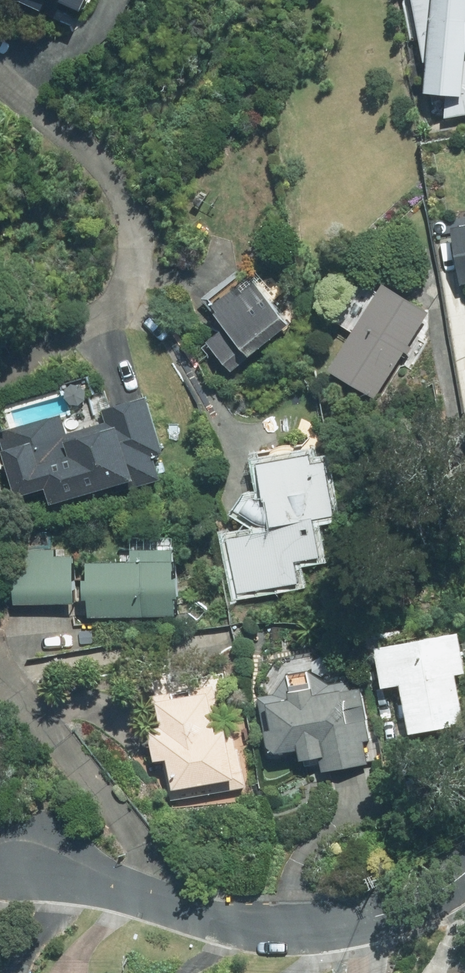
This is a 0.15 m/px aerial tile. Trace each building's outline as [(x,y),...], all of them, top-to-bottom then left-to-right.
[(432,60),(429,89),(451,92),(450,115),(464,112),(464,0),(420,0),(432,60)] [(456,225),(464,276),(464,275),(464,224),(456,225)] [(209,341),(233,370),(291,322),(273,300),(278,296),(256,270),(212,306),(228,326),(209,341)] [(386,282),(331,369),(377,397),(432,311),(386,282)] [(17,494),(46,486),(53,509),(164,476),(157,454),(166,451),(149,395),(106,408),(110,420),(69,432),(63,412),(0,431),(0,438),(17,494)] [(273,529),(230,537),(239,592),(299,582),(295,559),(321,555),(315,518),(337,514),(328,461),(312,464),(311,455),(262,463),(273,529)] [(89,559),(90,614),(178,614),(178,547),(133,547),(133,559),(89,559)] [(75,549),(14,550),(14,602),(76,602),(75,549)] [(377,645),(384,686),(403,683),(411,732),(464,723),(457,674),(464,672),(464,665),(459,631),(377,645)] [(285,690),(263,695),(274,754),(301,749),(303,762),(322,759),(323,768),(368,759),(364,740),(371,739),(361,685),(336,689),(334,679),(320,682),(317,667),(282,673),(285,690)] [(169,756),(177,798),(245,785),(234,722),(218,725),(211,687),(157,697),(162,723),(151,725),(157,758),(169,756)]
